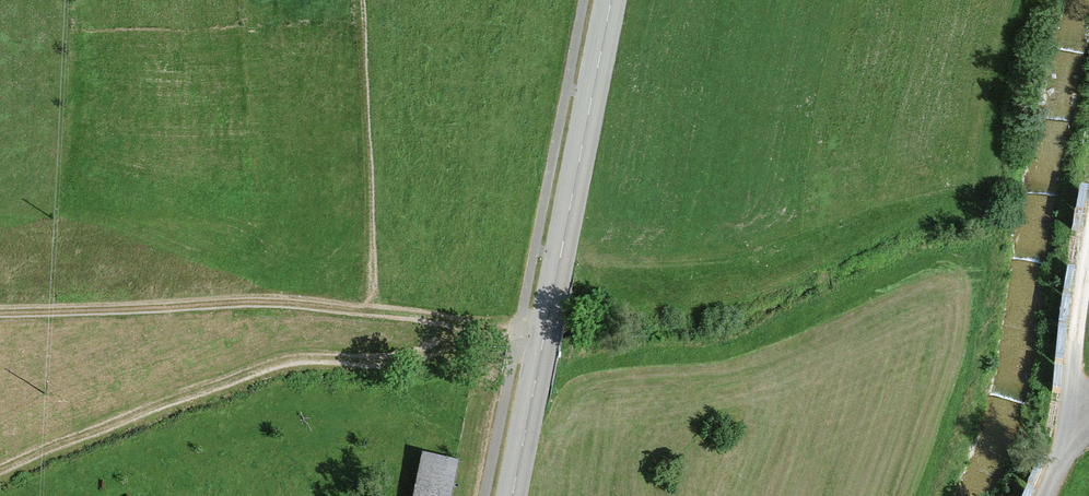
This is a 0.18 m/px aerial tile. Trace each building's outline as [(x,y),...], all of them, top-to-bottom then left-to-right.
[(419,458),(411,495),(449,495),(455,466),(419,458)]
